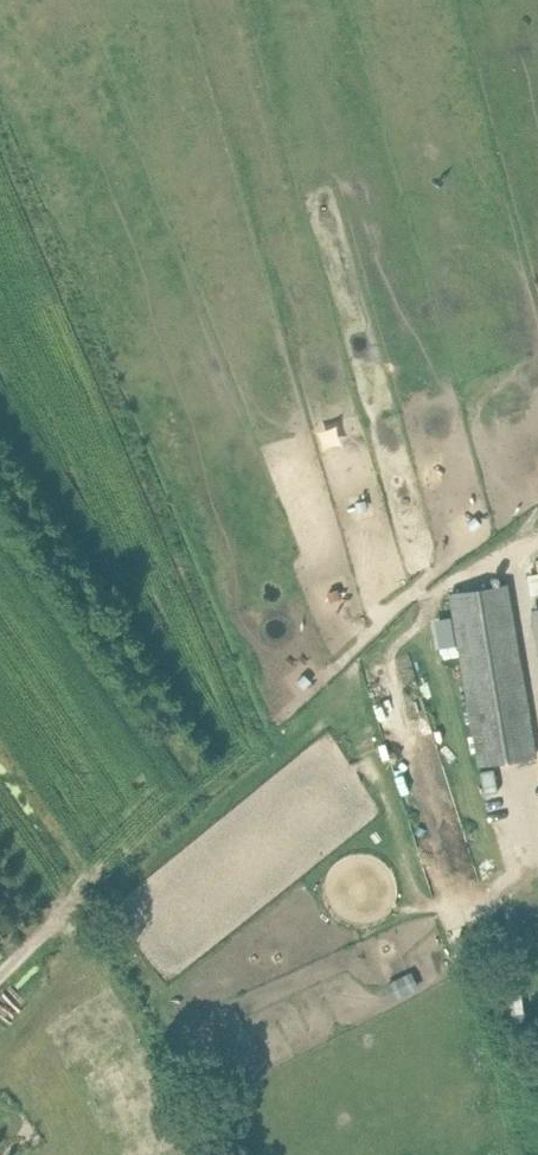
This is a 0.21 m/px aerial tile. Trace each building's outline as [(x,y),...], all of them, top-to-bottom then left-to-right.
[(467,580),(447,584),(478,765),(537,756),(508,583),(469,590),(467,580)] [(427,802),(417,759),(393,764),(403,808),(427,802)] [(493,769),(480,772),(484,793),(497,790),(493,769)]
